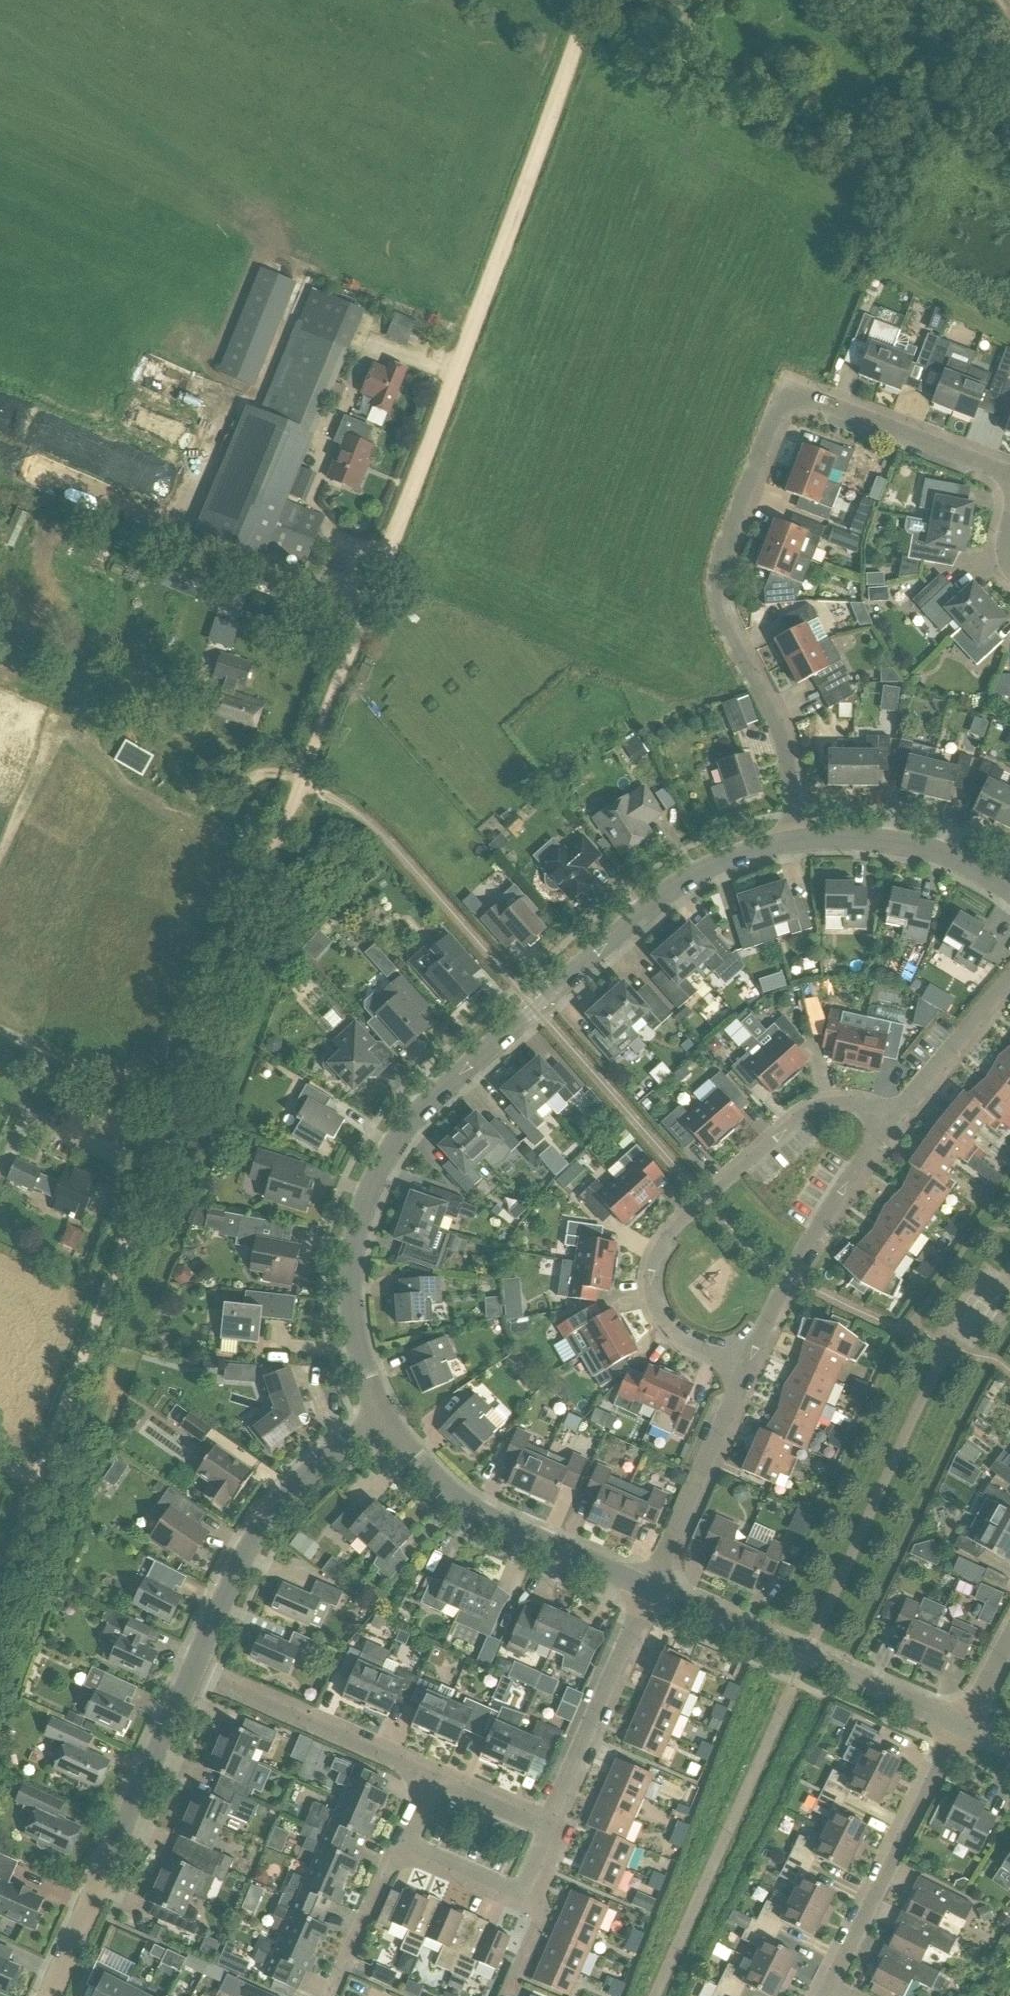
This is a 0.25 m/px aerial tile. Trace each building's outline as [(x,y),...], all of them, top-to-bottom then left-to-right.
[(650,0),(673,16),(682,3),(679,0),(650,0)] [(263,271),(221,373),(254,386),(296,284),(263,271)] [(338,301),(349,306),(354,294),(342,289),(338,301)] [(218,474),(199,521),(257,545),(254,553),(285,566),(289,558),(306,565),(325,518),(285,501),(362,311),(349,306),(338,301),(312,291),(235,481),(218,474)] [(387,336),(408,344),(416,321),(395,314),(387,336)] [(892,351),(898,336),(900,332),(874,322),(875,320),(864,316),(854,342),(870,348),(859,376),(880,384),(892,351)] [(909,341),(898,336),(892,351),(880,384),(900,392),(916,350),(907,346),(909,341)] [(916,364),(927,369),(938,340),(927,336),(916,364)] [(950,344),(938,340),(927,369),(939,373),(950,344)] [(932,404),(953,412),(969,369),(950,361),(947,372),(945,371),(932,404)] [(361,394),(375,399),(372,405),(389,412),(407,370),(390,363),(387,370),(374,364),(361,394)] [(990,377),(969,369),(953,412),(974,420),(990,377)] [(1007,380),(1009,374),(998,369),(989,392),(1000,397),(1007,380)] [(344,392),(348,381),(337,376),(333,388),(344,392)] [(1007,380),(1000,397),(997,406),(1009,412),(1009,381),(1007,380)] [(366,444),(373,427),(345,415),(334,441),(343,445),(329,477),(357,489),(374,447),(366,444)] [(795,469),(828,480),(832,469),(846,474),(854,452),(827,442),(823,453),(804,446),(802,450),(799,448),(793,464),(796,465),(795,469)] [(828,480),(795,469),(793,472),(790,471),(784,487),(787,488),(786,492),(805,499),(801,510),(829,520),(833,508),(840,488),(827,483),(828,480)] [(869,497),(879,502),(887,481),(878,478),(869,497)] [(934,511),(932,522),(969,529),(973,505),(956,501),(959,486),(925,479),(920,508),(934,511)] [(105,485),(101,509),(124,513),(128,489),(105,485)] [(766,544),(799,556),(812,561),(817,549),(825,527),(798,517),(794,528),(775,521),(773,524),(770,523),(764,538),(767,540),(766,544)] [(855,518),(851,529),(864,535),(868,524),(855,518)] [(969,529),(932,522),(908,518),(906,528),(906,530),(907,531),(907,533),(908,534),(909,535),(910,535),(911,536),(912,536),(914,536),(915,536),(911,559),(952,567),(959,552),(964,553),(969,529)] [(799,556),(766,544),(764,547),(761,546),(755,561),(758,563),(757,566),(773,572),(765,593),(766,605),(796,602),(803,584),(812,561),(799,556)] [(186,573),(172,568),(171,567),(156,561),(151,574),(166,580),(167,580),(181,586),(196,592),(210,598),(215,586),(201,580),(186,573)] [(962,627),(990,602),(973,584),(959,596),(942,578),(915,603),(941,632),(955,619),(962,627)] [(225,604),(240,610),(245,598),(230,592),(225,604)] [(990,602),(962,627),(971,637),(961,647),(978,665),(1000,645),(990,635),(1007,620),(990,602)] [(785,659),(786,662),(818,646),(806,624),(818,618),(812,606),(807,606),(786,617),(793,631),(775,640),(777,644),(774,646),(781,660),(785,659)] [(830,639),(818,646),(786,662),(788,666),(785,667),(793,682),(796,680),(798,684),(816,674),(822,685),(847,672),(830,639)] [(1009,698),(1009,678),(1002,678),(994,698),(1009,698)] [(830,708),(854,696),(847,683),(823,695),(830,708)] [(213,721),(253,735),(264,703),(224,689),(213,721)] [(722,704),(733,732),(747,726),(737,699),(722,704)] [(854,751),(853,786),(878,786),(878,766),(890,766),(890,737),(867,737),(867,751),(854,751)] [(624,747),(633,762),(646,754),(637,739),(624,747)] [(901,790),(925,796),(934,762),(910,756),(913,743),(901,740),(894,767),(906,771),(901,790)] [(829,786),(853,786),(854,751),(829,751),(829,786)] [(758,794),(761,793),(748,755),(719,764),(726,785),(712,789),(718,810),(734,805),(733,802),(744,798),(745,801),(759,796),(758,794)] [(934,762),(925,796),(949,802),(954,782),(965,785),(972,758),(960,755),(957,768),(934,762)] [(996,822),(1009,792),(1009,790),(999,784),(1005,771),(984,761),(971,787),(982,792),(973,811),(996,822)] [(594,819),(603,834),(607,831),(622,855),(652,835),(645,825),(661,814),(645,789),(629,799),(627,797),(594,819)] [(996,822),(1009,829),(1009,792),(996,822)] [(543,868),(548,873),(546,876),(546,879),(546,883),(547,885),(549,887),(552,889),(554,890),(557,890),(559,889),(561,888),(572,900),(593,882),(583,871),(601,856),(583,836),(566,851),(564,849),(543,868)] [(502,837),(492,847),(498,854),(509,845),(502,837)] [(826,918),(844,918),(844,928),(866,928),(867,889),(853,888),(854,878),(842,878),(842,883),(826,883),(826,918)] [(762,890),(774,926),(788,921),(792,935),(813,928),(804,900),(792,904),(786,883),(762,890)] [(886,924),(904,928),(902,937),(926,942),(934,904),(919,900),(921,891),(909,888),(908,893),(893,890),(886,924)] [(774,926),(762,890),(739,897),(746,918),(734,922),(743,951),(764,944),(760,930),(774,926)] [(483,908),(472,896),(463,904),(474,916),(483,908)] [(482,919),(499,939),(510,930),(525,947),(545,930),(532,915),(538,911),(525,897),(510,911),(502,901),(482,919)] [(942,943),(958,953),(954,961),(974,973),(995,940),(981,932),(986,923),(976,917),(974,921),(960,913),(942,943)] [(672,940),(697,969),(705,961),(714,972),(733,955),(713,933),(717,929),(707,918),(694,929),(690,924),(672,940)] [(409,962),(436,992),(440,989),(457,1007),(479,988),(461,967),(469,959),(448,936),(444,939),(440,934),(409,962)] [(697,969),(672,940),(653,957),(668,973),(656,984),(678,1009),(698,992),(685,978),(697,969)] [(905,966),(917,971),(924,953),(918,950),(916,954),(912,952),(905,966)] [(364,1010),(372,1019),(366,1024),(391,1051),(402,1041),(407,1047),(428,1028),(413,1011),(424,1002),(402,977),(382,995),(374,994),(364,1003),(364,1010)] [(764,994),(775,990),(771,977),(760,981),(764,994)] [(606,999),(631,1027),(642,1017),(654,1031),(673,1014),(651,988),(639,999),(624,983),(606,999)] [(631,1027),(606,999),(587,1015),(602,1032),(592,1041),(611,1063),(629,1048),(628,1047),(639,1037),(631,1027)] [(915,1027),(925,1029),(938,1014),(921,1001),(915,1027)] [(842,1068),(855,1071),(864,1032),(850,1028),(853,1014),(831,1009),(825,1038),(837,1041),(832,1060),(836,1061),(837,1063),(837,1064),(839,1066),(840,1067),(842,1068)] [(745,1011),(738,1017),(738,1018),(742,1022),(749,1016),(745,1011)] [(808,1015),(813,1035),(821,1036),(824,1021),(821,1011),(808,1015)] [(765,1051),(792,1080),(800,1073),(804,1063),(807,1060),(793,1045),(802,1037),(783,1016),(765,1032),(756,1040),(765,1051)] [(867,1017),(864,1032),(855,1071),(868,1074),(876,1070),(880,1071),(885,1051),(898,1054),(905,1026),(867,1017)] [(326,1067),(332,1074),(338,1074),(353,1090),(369,1076),(376,1076),(383,1069),(392,1061),(392,1055),(382,1045),(376,1045),(356,1023),(334,1043),(342,1052),(339,1054),(333,1054),(326,1061),(326,1067)] [(783,1088),(792,1080),(765,1051),(756,1040),(753,1036),(741,1047),(747,1054),(731,1068),(748,1086),(757,1078),(770,1093),(773,1090),(783,1088)] [(694,1045),(688,1039),(681,1046),(686,1052),(694,1045)] [(1009,1065),(1009,1048),(1000,1057),(1009,1065)] [(1000,1057),(987,1079),(1009,1098),(1009,1065),(1000,1057)] [(521,1074),(546,1103),(557,1093),(567,1104),(583,1089),(563,1067),(554,1075),(539,1058),(521,1074)] [(676,1074),(682,1081),(690,1075),(684,1067),(676,1074)] [(701,1107),(728,1137),(738,1128),(740,1120),(743,1117),(730,1102),(740,1092),(721,1071),(710,1081),(709,1080),(692,1095),(702,1106),(701,1107)] [(546,1103),(521,1074),(503,1091),(517,1107),(508,1115),(536,1147),(546,1138),(538,1129),(545,1123),(535,1112),(546,1103)] [(987,1079),(968,1095),(1002,1124),(1009,1114),(1009,1098),(987,1079)] [(332,1099),(307,1085),(294,1108),(297,1119),(302,1121),(293,1137),(319,1151),(328,1136),(334,1140),(345,1120),(326,1109),(332,1099)] [(584,1098),(594,1109),(601,1104),(591,1092),(584,1098)] [(964,1092),(950,1109),(977,1132),(984,1123),(995,1132),(1002,1124),(968,1095),(964,1092)] [(642,1105),(649,1113),(653,1109),(647,1101),(642,1105)] [(728,1137),(701,1107),(691,1116),(681,1106),(661,1123),(681,1145),(693,1134),(706,1150),(709,1147),(719,1145),(728,1137)] [(977,1132),(950,1109),(935,1127),(973,1156),(979,1148),(970,1140),(977,1132)] [(458,1130),(484,1158),(494,1168),(496,1168),(499,1167),(501,1167),(503,1166),(504,1165),(505,1163),(507,1161),(508,1159),(509,1157),(510,1154),(521,1144),(500,1122),(491,1130),(476,1114),(458,1130)] [(619,1143),(631,1135),(623,1124),(611,1133),(619,1143)] [(935,1127),(922,1145),(951,1166),(957,1157),(968,1164),(973,1156),(935,1127)] [(484,1158),(458,1130),(440,1147),(455,1163),(447,1171),(467,1193),(483,1179),(473,1168),(484,1158)] [(618,1182),(644,1212),(654,1203),(655,1202),(656,1200),(657,1199),(657,1198),(657,1197),(657,1196),(656,1194),(659,1192),(652,1184),(663,1174),(637,1145),(619,1162),(628,1172),(618,1182)] [(951,1166),(922,1145),(910,1164),(913,1167),(950,1192),(956,1183),(945,1175),(951,1166)] [(521,1155),(531,1166),(538,1160),(528,1148),(521,1155)] [(251,1177),(270,1183),(266,1198),(306,1211),(315,1182),(302,1178),(306,1166),(259,1151),(251,1177)] [(547,1166),(555,1175),(567,1164),(559,1155),(547,1166)] [(51,1207),(80,1220),(98,1179),(69,1166),(61,1182),(41,1174),(41,1171),(16,1161),(7,1180),(33,1191),(35,1188),(43,1192),(43,1193),(55,1198),(51,1207)] [(935,1212),(950,1192),(913,1167),(903,1189),(935,1212)] [(567,1171),(557,1180),(565,1189),(575,1180),(567,1171)] [(644,1212),(618,1182),(607,1191),(598,1181),(579,1197),(599,1219),(609,1209),(623,1224),(626,1222),(628,1222),(630,1222),(632,1222),(634,1221),(635,1220),(644,1212)] [(404,1216),(439,1229),(444,1215),(458,1220),(465,1199),(437,1189),(433,1200),(412,1193),(404,1216)] [(885,1207),(921,1233),(935,1212),(903,1189),(885,1207)] [(498,1216),(503,1210),(497,1206),(492,1212),(498,1216)] [(885,1207),(874,1230),(907,1253),(921,1233),(885,1207)] [(206,1223),(208,1211),(200,1210),(197,1227),(205,1228),(206,1223)] [(208,1211),(206,1223),(224,1226),(226,1215),(208,1211)] [(238,1239),(251,1241),(249,1248),(252,1252),(255,1252),(252,1269),(263,1271),(261,1283),(291,1289),(294,1273),(297,1271),(299,1263),(297,1261),(299,1247),(281,1243),(285,1224),(242,1216),(238,1239)] [(439,1229),(404,1216),(396,1239),(417,1247),(411,1262),(435,1270),(444,1246),(435,1242),(439,1229)] [(951,1224),(961,1230),(966,1222),(957,1216),(951,1224)] [(578,1262),(617,1268),(619,1257),(619,1256),(619,1254),(619,1252),(618,1251),(618,1250),(617,1248),(615,1247),(616,1243),(596,1240),(598,1226),(569,1222),(565,1246),(580,1248),(578,1262)] [(954,1240),(961,1230),(951,1224),(945,1233),(954,1240)] [(874,1230),(856,1248),(876,1262),(893,1274),(907,1253),(874,1230)] [(849,1285),(857,1290),(876,1262),(856,1248),(850,1243),(835,1258),(854,1278),(849,1285)] [(922,1263),(932,1271),(937,1264),(926,1256),(922,1263)] [(617,1268),(578,1262),(562,1260),(559,1282),(561,1284),(565,1285),(563,1297),(596,1302),(598,1290),(609,1292),(609,1288),(611,1287),(612,1287),(613,1286),(613,1285),(614,1284),(615,1283),(615,1281),(617,1268)] [(893,1274),(876,1262),(857,1290),(864,1295),(869,1288),(894,1300),(903,1281),(893,1274)] [(926,1279),(932,1271),(922,1263),(916,1272),(926,1279)] [(392,1297),(393,1309),(397,1308),(398,1324),(433,1321),(432,1303),(442,1302),(440,1278),(401,1281),(402,1296),(392,1297)] [(221,1340),(259,1344),(262,1318),(294,1322),(296,1297),(247,1291),(245,1306),(225,1304),(221,1340)] [(595,1348),(629,1328),(623,1317),(622,1316),(620,1315),(618,1314),(616,1313),(614,1313),(612,1309),(595,1320),(589,1309),(559,1327),(578,1358),(595,1348)] [(805,1341),(828,1351),(842,1319),(833,1316),(830,1323),(803,1317),(798,1337),(805,1341)] [(828,1351),(846,1359),(857,1364),(869,1346),(846,1331),(850,1323),(842,1319),(828,1351)] [(629,1328),(595,1348),(602,1361),(589,1368),(601,1387),(626,1373),(620,1362),(637,1352),(635,1348),(636,1347),(636,1346),(637,1345),(637,1344),(637,1343),(636,1342),(636,1341),(635,1339),(629,1328)] [(408,1371),(413,1382),(417,1380),(423,1394),(455,1380),(448,1363),(457,1359),(447,1337),(411,1353),(417,1367),(408,1371)] [(846,1359),(828,1351),(805,1341),(800,1365),(799,1366),(836,1382),(846,1359)] [(657,1409),(673,1372),(662,1367),(659,1366),(657,1366),(655,1367),(653,1368),(649,1367),(645,1376),(631,1369),(629,1370),(626,1379),(614,1406),(638,1416),(644,1403),(657,1409)] [(785,1386),(826,1404),(836,1382),(799,1366),(785,1386)] [(243,1367),(242,1382),(254,1383),(255,1368),(243,1367)] [(542,1379),(553,1391),(570,1381),(562,1368),(542,1379)] [(253,1431),(271,1454),(283,1445),(280,1441),(301,1424),(306,1425),(310,1423),(311,1419),(309,1415),(305,1414),(290,1372),(267,1379),(276,1405),(272,1410),(273,1416),(268,1420),(264,1422),(253,1431)] [(673,1372),(657,1409),(651,1425),(684,1440),(697,1410),(686,1405),(694,1387),(690,1385),(690,1383),(689,1381),(688,1379),(686,1378),(685,1377),(673,1372)] [(853,1390),(863,1395),(867,1386),(857,1381),(853,1390)] [(785,1386),(779,1411),(815,1428),(826,1404),(785,1386)] [(863,1395),(853,1390),(849,1399),(859,1404),(863,1395)] [(443,1428),(453,1437),(451,1439),(460,1447),(463,1444),(474,1455),(499,1430),(486,1417),(492,1410),(477,1394),(443,1428)] [(986,1399),(978,1413),(985,1417),(991,1407),(993,1403),(986,1399)] [(607,1414),(598,1410),(592,1423),(601,1427),(607,1414)] [(805,1451),(815,1428),(779,1411),(765,1431),(793,1445),(805,1451)] [(180,1426),(203,1443),(213,1430),(190,1413),(180,1426)] [(563,1428),(576,1433),(581,1421),(568,1416),(563,1428)] [(620,1418),(618,1435),(635,1437),(637,1420),(620,1418)] [(836,1428),(832,1436),(843,1441),(847,1432),(836,1428)] [(794,1471),(801,1473),(804,1466),(797,1463),(799,1459),(788,1455),(793,1445),(765,1431),(761,1430),(751,1452),(794,1471)] [(531,1437),(518,1431),(506,1458),(518,1464),(509,1484),(531,1493),(546,1461),(549,1454),(527,1445),(531,1437)] [(843,1441),(832,1436),(828,1445),(839,1450),(843,1441)] [(956,1449),(972,1453),(976,1441),(959,1437),(956,1449)] [(196,1473),(212,1484),(204,1495),(223,1508),(230,1497),(235,1500),(254,1473),(216,1446),(196,1473)] [(1004,1451),(990,1469),(1009,1485),(1009,1455),(1004,1451)] [(794,1471),(751,1452),(743,1470),(775,1485),(780,1474),(803,1484),(806,1476),(801,1473),(794,1471)] [(549,1454),(546,1461),(531,1493),(554,1503),(563,1483),(575,1488),(587,1461),(574,1455),(570,1463),(549,1454)] [(121,1476),(128,1466),(118,1459),(111,1469),(121,1476)] [(590,1519),(612,1529),(626,1496),(631,1485),(610,1475),(611,1472),(598,1466),(586,1493),(599,1499),(590,1519)] [(153,1491),(158,1494),(163,1488),(158,1484),(153,1491)] [(986,1523),(1009,1537),(1009,1511),(1005,1509),(1009,1500),(1009,1496),(989,1484),(983,1496),(988,1499),(977,1518),(986,1523)] [(631,1485),(626,1496),(612,1529),(635,1538),(643,1518),(655,1524),(667,1496),(654,1490),(653,1494),(631,1485)] [(151,1539),(168,1551),(170,1548),(190,1562),(209,1534),(199,1527),(208,1514),(170,1488),(157,1506),(168,1513),(151,1539)] [(358,1537),(368,1547),(398,1515),(384,1507),(382,1508),(376,1502),(361,1519),(349,1508),(332,1526),(350,1543),(358,1537)] [(802,1528),(810,1510),(794,1503),(786,1521),(802,1528)] [(398,1515),(368,1547),(378,1556),(374,1565),(379,1570),(377,1573),(388,1583),(407,1562),(397,1552),(412,1536),(406,1530),(407,1529),(398,1515)] [(708,1570),(730,1580),(744,1548),(732,1543),(739,1527),(716,1518),(704,1545),(717,1550),(708,1570)] [(986,1523),(977,1518),(971,1529),(966,1526),(954,1546),(977,1559),(983,1547),(1009,1562),(1009,1561),(1009,1537),(986,1523)] [(291,1546),(309,1560),(318,1550),(299,1535),(291,1546)] [(749,1536),(744,1548),(730,1580),(753,1590),(762,1570),(774,1575),(786,1548),(772,1542),(771,1546),(749,1536)] [(430,1568),(438,1550),(428,1546),(420,1564),(430,1568)] [(171,1586),(178,1572),(156,1561),(134,1604),(169,1622),(170,1620),(173,1622),(178,1613),(175,1611),(182,1597),(174,1592),(176,1588),(171,1586)] [(460,1610),(478,1570),(461,1568),(461,1569),(453,1566),(444,1586),(431,1581),(421,1604),(442,1613),(448,1605),(460,1610)] [(1005,1589),(1009,1579),(988,1568),(983,1578),(1005,1589)] [(491,1581),(478,1570),(460,1610),(473,1616),(471,1625),(479,1629),(477,1632),(490,1638),(502,1612),(489,1606),(498,1586),(490,1582),(491,1581)] [(273,1610),(309,1626),(321,1600),(338,1607),(344,1592),(317,1581),(311,1596),(284,1584),(273,1610)] [(981,1586),(973,1604),(991,1613),(1000,1594),(981,1586)] [(898,1654),(921,1664),(937,1625),(916,1616),(920,1607),(907,1601),(895,1628),(907,1634),(898,1654)] [(881,1618),(892,1622),(898,1609),(886,1604),(881,1618)] [(552,1650),(569,1611),(553,1608),(552,1610),(545,1606),(536,1627),(521,1620),(508,1650),(523,1657),(526,1649),(533,1652),(540,1645),(552,1650)] [(146,1640),(152,1628),(113,1610),(107,1623),(124,1631),(116,1648),(109,1645),(103,1658),(146,1678),(158,1652),(149,1648),(152,1642),(146,1640)] [(582,1621),(569,1611),(552,1650),(565,1656),(562,1670),(584,1679),(595,1653),(581,1646),(590,1626),(582,1622),(582,1621)] [(510,1621),(512,1618),(506,1615),(501,1627),(506,1630),(510,1621)] [(381,1631),(385,1620),(376,1616),(371,1627),(381,1631)] [(946,1618),(942,1616),(937,1625),(921,1664),(943,1673),(952,1653),(964,1659),(976,1631),(954,1621),(952,1626),(946,1618)] [(175,1647),(178,1637),(155,1630),(152,1640),(175,1647)] [(252,1658),(288,1674),(300,1649),(316,1656),(322,1644),(295,1633),(290,1644),(263,1632),(252,1658)] [(381,1671),(385,1663),(351,1648),(341,1671),(352,1676),(343,1698),(365,1708),(381,1671)] [(653,1677),(690,1693),(700,1669),(663,1653),(653,1677)] [(381,1671),(365,1708),(388,1718),(398,1696),(409,1701),(419,1678),(398,1668),(394,1676),(381,1671)] [(106,1673),(86,1717),(122,1733),(134,1707),(125,1703),(128,1697),(122,1694),(127,1683),(106,1673)] [(643,1700),(680,1716),(690,1693),(653,1677),(643,1700)] [(412,1728),(434,1738),(450,1701),(437,1696),(441,1687),(419,1678),(409,1701),(421,1706),(412,1728)] [(499,1689),(510,1695),(514,1687),(502,1681),(499,1689)] [(730,1682),(727,1690),(738,1695),(742,1687),(730,1682)] [(735,1702),(738,1695),(727,1690),(724,1697),(732,1701),(735,1702)] [(450,1701),(434,1738),(457,1748),(466,1726),(478,1731),(488,1708),(466,1698),(462,1707),(450,1701)] [(643,1700),(634,1722),(670,1738),(680,1716),(643,1700)] [(714,1713),(724,1717),(727,1710),(717,1706),(714,1713)] [(488,1708),(478,1731),(490,1736),(480,1758),(503,1768),(519,1731),(506,1726),(510,1717),(488,1708)] [(67,1721),(79,1726),(83,1720),(71,1714),(67,1721)] [(45,1735),(54,1739),(52,1744),(64,1749),(55,1769),(98,1789),(110,1762),(87,1751),(93,1737),(53,1719),(45,1735)] [(709,1729),(717,1732),(721,1722),(713,1719),(709,1729)] [(519,1731),(503,1768),(525,1778),(535,1756),(550,1762),(563,1732),(538,1721),(531,1737),(519,1731)] [(670,1738),(634,1722),(624,1743),(661,1759),(670,1738)] [(224,1723),(218,1736),(222,1738),(218,1747),(251,1761),(255,1750),(269,1756),(278,1733),(254,1723),(250,1734),(224,1723)] [(858,1767),(895,1785),(900,1776),(895,1774),(901,1761),(873,1747),(879,1736),(856,1725),(846,1745),(864,1754),(858,1767)] [(312,1743),(300,1738),(298,1743),(309,1748),(312,1743)] [(310,1749),(321,1753),(324,1746),(315,1741),(314,1741),(310,1749)] [(700,1751),(711,1756),(714,1749),(702,1744),(700,1751)] [(210,1754),(204,1767),(230,1779),(225,1789),(251,1801),(256,1790),(250,1787),(254,1777),(268,1782),(273,1771),(251,1761),(218,1747),(215,1756),(210,1754)] [(711,1756),(700,1751),(697,1758),(708,1763),(711,1756)] [(342,1801),(375,1815),(378,1806),(383,1808),(389,1794),(373,1787),(378,1777),(336,1758),(331,1769),(341,1773),(336,1783),(348,1788),(342,1801)] [(607,1783),(644,1799),(654,1775),(617,1759),(607,1783)] [(895,1785),(858,1767),(851,1779),(833,1770),(823,1790),(841,1799),(846,1802),(851,1791),(879,1805),(886,1792),(891,1794),(895,1785)] [(382,1770),(378,1779),(396,1787),(400,1778),(382,1770)] [(607,1783),(597,1805),(634,1821),(644,1799),(607,1783)] [(16,1801),(25,1805),(23,1809),(34,1815),(25,1835),(68,1855),(81,1828),(58,1817),(64,1803),(24,1785),(16,1801)] [(195,1789),(189,1803),(193,1805),(189,1813),(221,1828),(226,1816),(232,1819),(234,1813),(248,1820),(252,1812),(263,1817),(267,1808),(251,1801),(225,1789),(220,1800),(195,1789)] [(831,1820),(825,1832),(862,1851),(867,1842),(862,1839),(868,1826),(840,1812),(846,1802),(841,1799),(823,1790),(813,1811),(831,1820)] [(930,1824),(934,1826),(932,1829),(941,1834),(939,1839),(955,1847),(957,1842),(979,1853),(996,1818),(982,1811),(987,1802),(976,1796),(974,1801),(961,1794),(956,1802),(948,1798),(946,1802),(942,1800),(930,1824)] [(306,1825),(307,1825),(355,1846),(359,1835),(369,1839),(375,1825),(371,1824),(375,1815),(342,1801),(336,1815),(314,1805),(306,1825)] [(588,1826),(599,1831),(624,1842),(634,1821),(597,1805),(588,1826)] [(675,1812),(687,1817),(690,1809),(678,1805),(675,1812)] [(181,1820),(175,1834),(178,1835),(194,1842),(189,1853),(217,1865),(218,1866),(220,1867),(225,1856),(222,1854),(212,1850),(221,1828),(189,1813),(185,1822),(181,1820)] [(672,1838),(683,1843),(690,1828),(679,1823),(672,1838)] [(313,1867),(345,1881),(349,1873),(354,1875),(359,1861),(350,1857),(355,1846),(307,1825),(303,1836),(308,1839),(303,1849),(318,1856),(313,1867)] [(599,1831),(589,1854),(625,1870),(635,1847),(624,1842),(599,1831)] [(862,1851),(825,1832),(819,1845),(800,1836),(790,1856),(808,1865),(813,1867),(818,1856),(846,1870),(853,1857),(858,1860),(862,1851)] [(683,1843),(672,1838),(669,1844),(680,1849),(683,1843)] [(166,1856),(160,1869),(164,1871),(160,1880),(177,1888),(192,1894),(206,1900),(215,1878),(212,1877),(217,1865),(189,1853),(184,1864),(169,1857),(166,1856)] [(0,1854),(0,1880),(2,1881),(0,1887),(0,1915),(36,1930),(42,1916),(38,1914),(44,1899),(31,1893),(32,1891),(17,1884),(16,1887),(9,1883),(18,1862),(0,1854)] [(625,1870),(589,1854),(580,1875),(616,1891),(625,1870)] [(1009,1874),(1009,1855),(1001,1868),(1009,1874)] [(225,1856),(220,1867),(229,1871),(234,1860),(225,1856)] [(792,1898),(829,1917),(834,1908),(829,1905),(835,1892),(807,1878),(813,1867),(790,1856),(780,1876),(798,1885),(792,1898)] [(217,1865),(212,1877),(215,1878),(225,1882),(229,1871),(220,1867),(218,1866),(217,1865)] [(280,1892),(284,1894),(310,1905),(327,1913),(332,1902),(340,1906),(346,1892),(341,1890),(345,1881),(313,1867),(308,1880),(295,1874),(288,1888),(283,1886),(280,1892)] [(651,1881),(663,1886),(666,1878),(654,1874),(651,1881)] [(917,1891),(906,1913),(938,1929),(938,1928),(946,1911),(966,1921),(974,1904),(919,1876),(913,1889),(917,1891)] [(152,1887),(146,1901),(154,1904),(169,1911),(165,1922),(196,1936),(201,1924),(196,1922),(200,1912),(187,1906),(192,1894),(177,1888),(160,1880),(156,1889),(152,1887)] [(663,1886),(651,1881),(648,1889),(660,1893),(663,1886)] [(261,1898),(264,1891),(252,1886),(249,1893),(261,1898)] [(441,1905),(443,1901),(431,1895),(429,1899),(406,1889),(403,1895),(392,1890),(377,1923),(389,1928),(391,1923),(410,1931),(401,1950),(418,1958),(426,1938),(441,1905)] [(563,1914),(599,1930),(609,1907),(573,1891),(563,1914)] [(289,1923),(284,1934),(316,1948),(320,1939),(324,1941),(330,1928),(322,1924),(327,1913),(310,1905),(284,1894),(274,1917),(289,1923)] [(757,1921),(780,1933),(785,1922),(813,1936),(820,1923),(825,1926),(829,1917),(792,1898),(786,1910),(767,1901),(757,1921)] [(453,1973),(477,1917),(477,1916),(465,1911),(463,1915),(441,1905),(426,1938),(444,1946),(436,1965),(453,1973)] [(978,1911),(984,1922),(993,1918),(988,1907),(978,1911)] [(906,1913),(902,1910),(896,1923),(900,1925),(889,1946),(889,1947),(921,1963),(921,1962),(929,1945),(949,1955),(951,1951),(959,1955),(964,1944),(956,1940),(957,1938),(938,1928),(938,1929),(906,1913)] [(553,1937),(589,1953),(599,1930),(563,1914),(553,1937)] [(1007,1928),(1009,1923),(1009,1920),(1003,1915),(999,1922),(1007,1928)] [(477,1917),(453,1973),(447,1985),(463,1992),(468,1981),(470,1982),(479,1962),(497,1970),(511,1938),(488,1928),(490,1923),(477,1917)] [(753,1962),(790,1981),(795,1970),(790,1968),(797,1955),(774,1943),(780,1933),(757,1921),(752,1919),(742,1939),(760,1948),(753,1962)] [(149,1935),(162,1941),(166,1932),(153,1926),(149,1935)] [(629,1942),(640,1947),(645,1935),(634,1931),(629,1942)] [(316,1948),(284,1934),(278,1947),(264,1940),(255,1961),(266,1966),(262,1975),(296,1990),(305,1970),(311,1973),(317,1959),(312,1957),(316,1948)] [(543,1959),(579,1975),(589,1953),(553,1937),(543,1959)] [(225,1942),(222,1950),(220,1954),(230,1958),(231,1955),(235,1946),(225,1942)] [(640,1947),(629,1942),(625,1951),(637,1956),(640,1947)] [(932,1989),(940,1972),(921,1962),(921,1963),(889,1947),(889,1946),(885,1944),(879,1957),(883,1959),(868,1990),(879,1995),(891,1995),(893,1992),(901,1995),(904,1995),(912,1979),(932,1989)] [(188,1968),(204,1975),(210,1962),(195,1955),(188,1968)] [(21,1972),(18,1970),(19,1967),(0,1958),(0,1992),(7,1995),(12,1984),(15,1986),(21,1972)] [(543,1959),(534,1980),(570,1995),(579,1975),(543,1959)] [(125,1986),(129,1977),(97,1961),(87,1985),(98,1990),(95,1995),(120,1995),(125,1986)] [(219,1981),(226,1969),(210,1962),(204,1975),(219,1981)] [(753,1962),(747,1973),(729,1964),(719,1984),(741,1995),(747,1985),(769,1995),(776,1995),(781,1986),(786,1988),(790,1981),(753,1962)] [(625,1986),(613,1981),(611,1987),(622,1992),(625,1986)] [(995,1988),(984,1983),(980,1990),(991,1995),(995,1988)] [(741,1995),(719,1984),(713,1995),(741,1995)] [(262,1992),(247,1985),(241,1995),(260,1995),(262,1992)] [(125,1986),(120,1995),(144,1995),(125,1986)] [(622,1992),(611,1987),(608,1993),(615,1995),(621,1995),(622,1992)]
